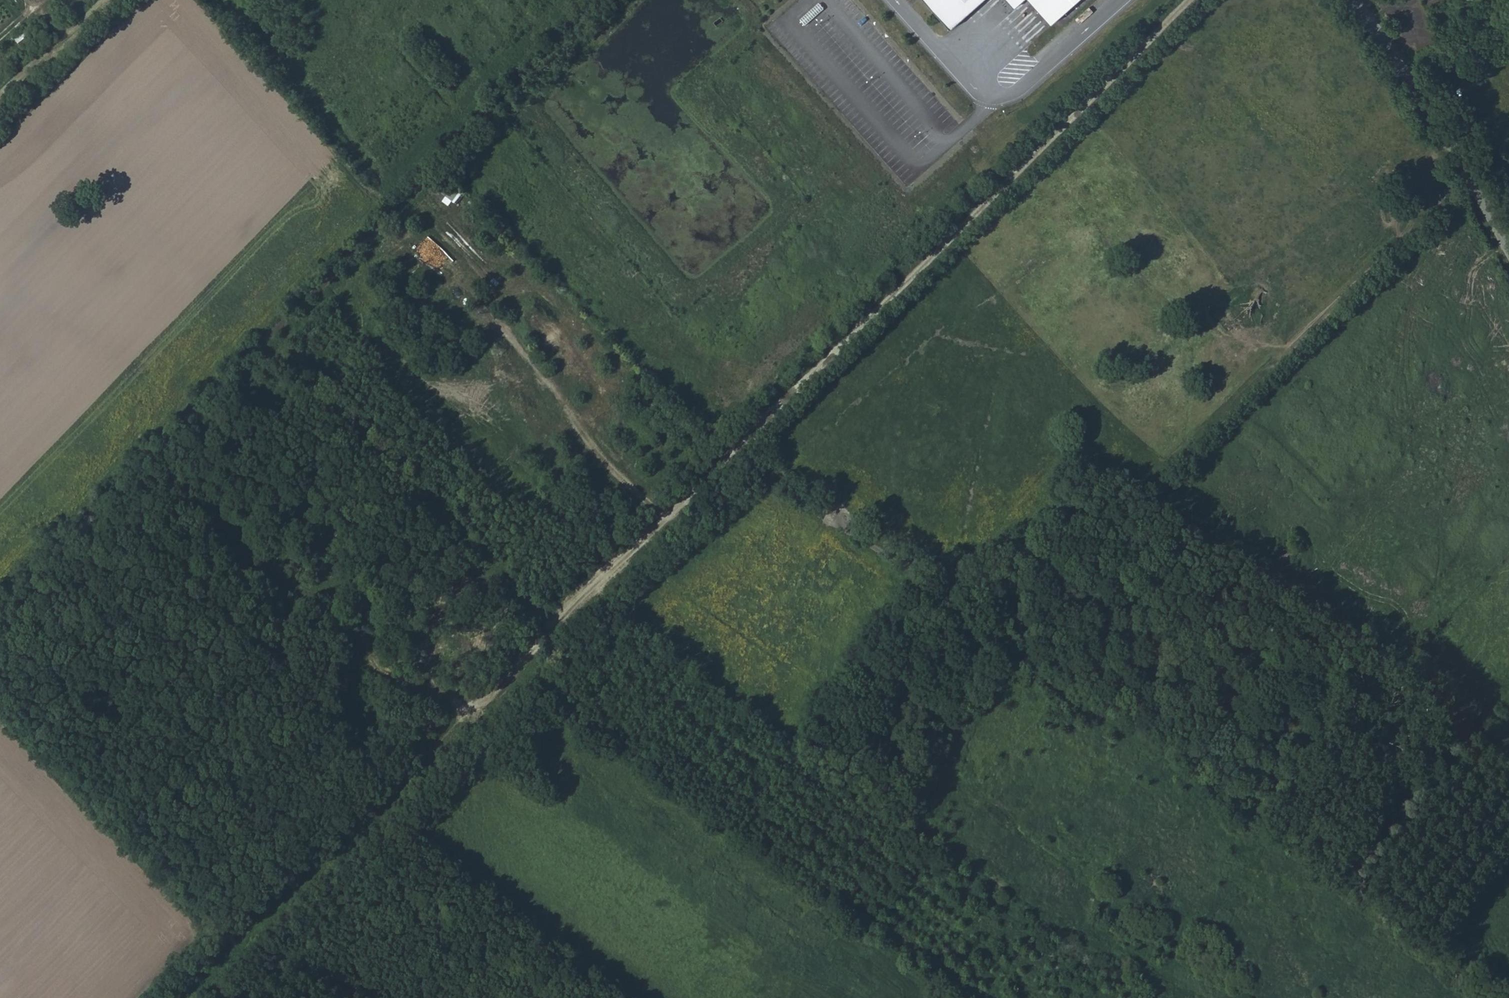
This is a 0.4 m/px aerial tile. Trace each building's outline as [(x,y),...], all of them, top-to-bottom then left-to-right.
[(964,28),(993,0),(937,0),(964,28)] [(1065,19),(1085,0),(1047,0),(1065,19)] [(431,237),(418,249),(437,270),(450,257),(431,237)]
